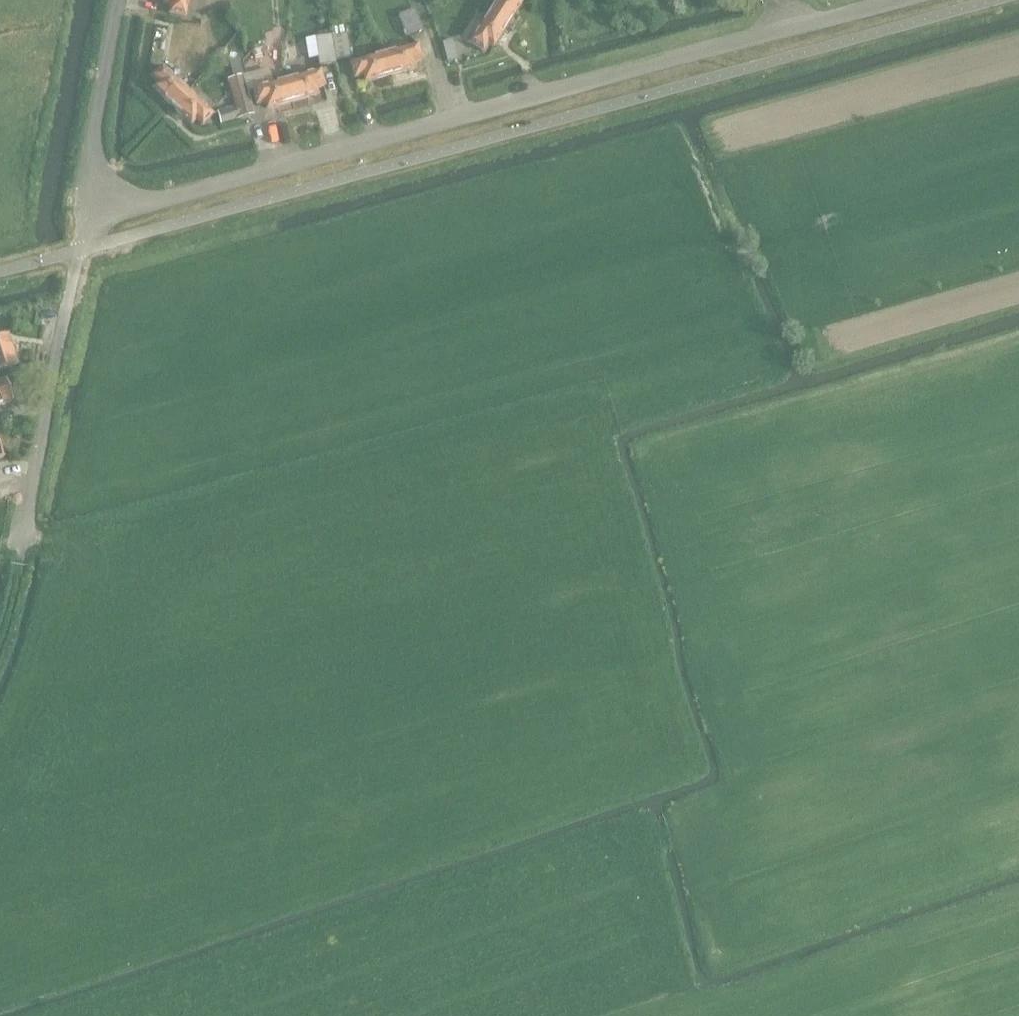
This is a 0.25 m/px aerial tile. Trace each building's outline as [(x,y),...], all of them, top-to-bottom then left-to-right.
[(187,0),(166,0),(165,4),(171,6),(170,14),(185,16),(187,0)] [(490,15),(507,26),(521,4),(516,1),(516,0),(500,0),(490,15)] [(422,30),(414,10),(401,16),(409,36),(422,30)] [(493,47),(507,26),(490,15),(471,43),(483,51),(488,43),(493,47)] [(352,60),(348,35),(347,26),(332,29),(334,38),(332,38),(332,35),(317,38),(320,59),(321,66),(336,63),(336,62),(352,60)] [(447,63),(459,60),(453,40),(442,43),(447,63)] [(251,48),(250,54),(253,58),(265,55),(266,49),(262,45),(251,48)] [(385,55),(390,75),(415,68),(413,61),(421,59),(418,46),(385,55)] [(365,82),(390,75),(385,55),(351,64),(355,77),(363,75),(365,82)] [(240,60),(230,62),(234,78),(244,75),(240,60)] [(154,90),(172,107),(187,92),(161,68),(152,78),(158,85),(154,90)] [(287,81),(292,102),(317,95),(315,88),(324,86),(320,72),(287,81)] [(228,80),(236,107),(218,112),(221,124),(241,119),(255,115),(249,93),(254,91),(257,104),(266,102),(268,108),(292,102),(287,81),(275,85),(272,73),(249,80),(248,76),(244,76),(244,75),(234,78),(228,80)] [(212,116),(187,92),(172,107),(191,125),(196,120),(203,126),(212,116)] [(19,366),(9,336),(0,339),(0,372),(19,366)] [(13,402),(6,381),(0,383),(0,407),(13,402)]
